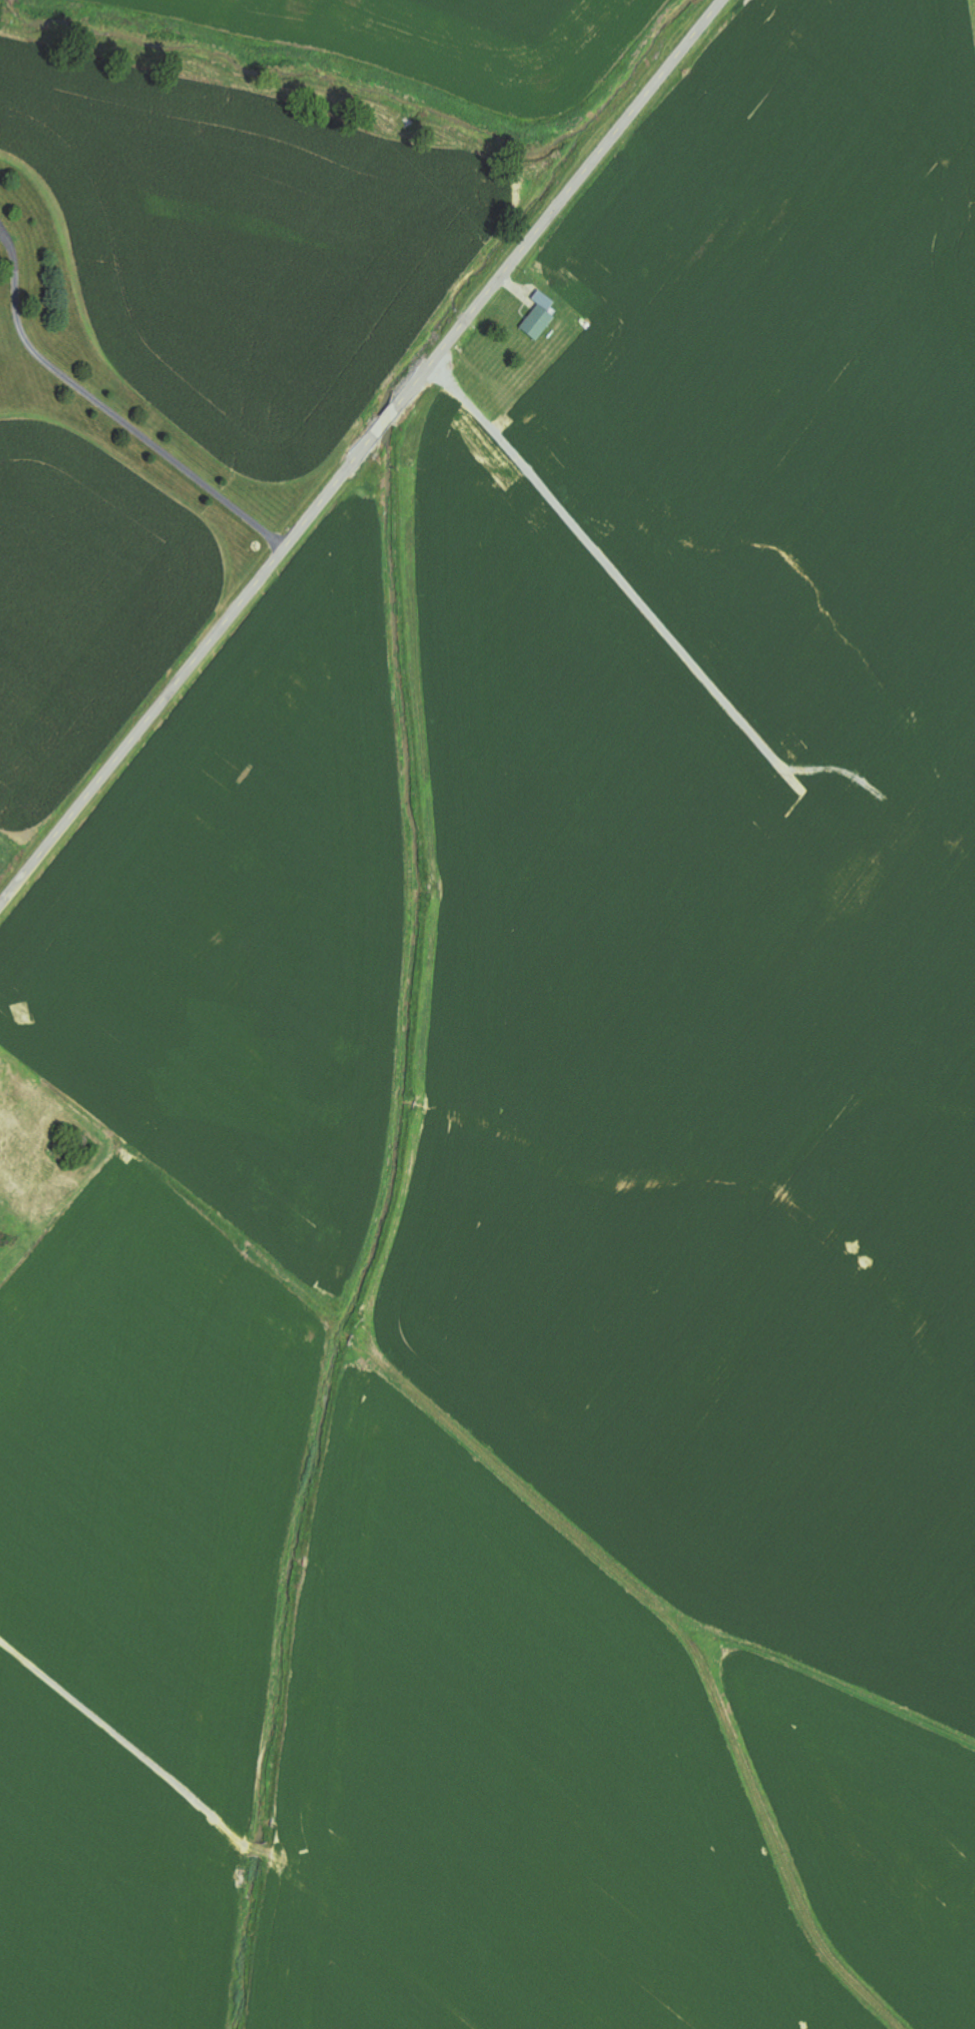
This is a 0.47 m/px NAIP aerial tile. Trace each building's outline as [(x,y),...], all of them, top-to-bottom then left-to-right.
[(541,341),(559,318),(551,312),(557,303),(550,297),(525,328),(541,341)]
